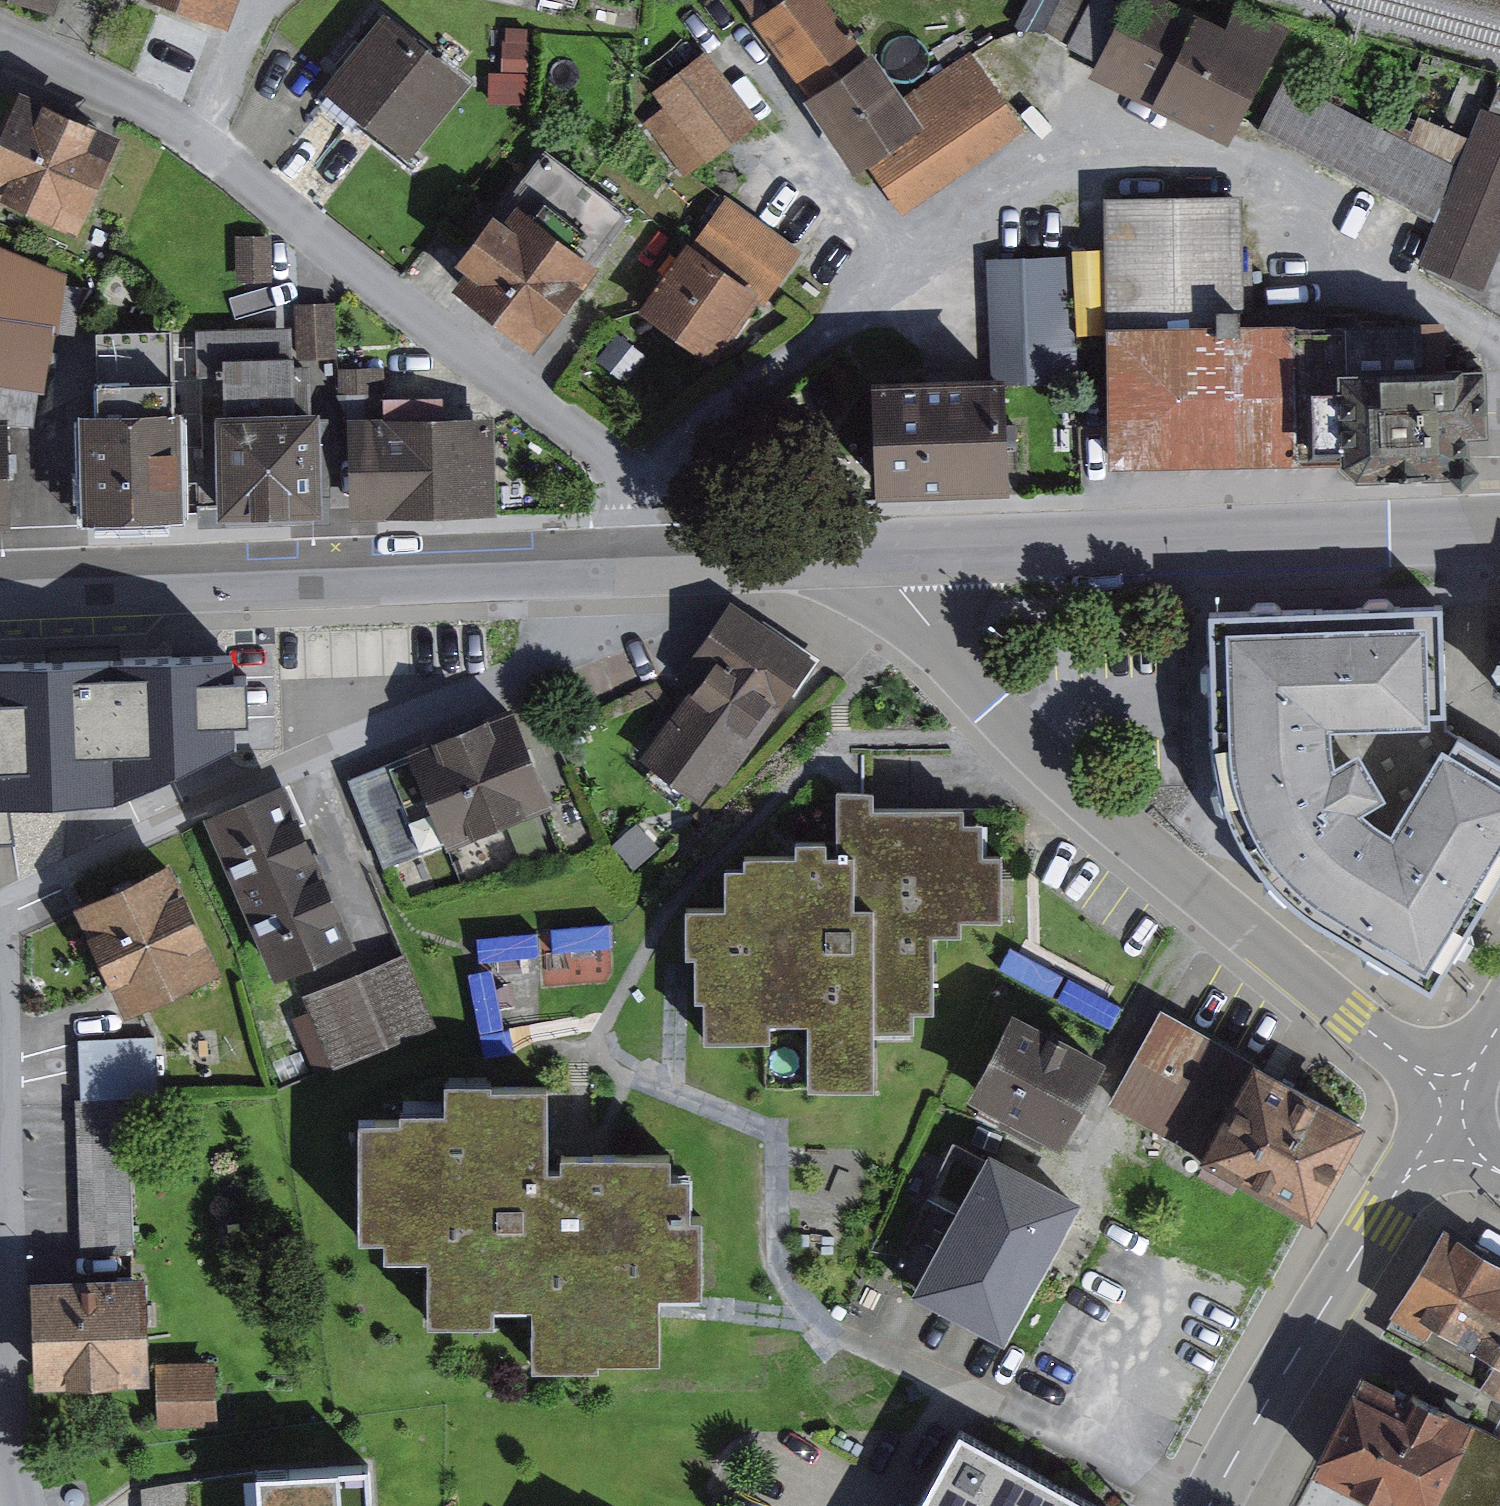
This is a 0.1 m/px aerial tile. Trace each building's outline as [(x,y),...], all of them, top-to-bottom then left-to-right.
[(242,17),(248,0),(198,0),(242,17)] [(1030,123),(982,55),(908,106),(834,0),(764,0),(909,207),(1030,123)] [(1188,0),(1142,0),(1107,73),(1247,140),(1302,25),(1254,2),(1242,26),(1188,0)] [(483,74),(393,4),(331,83),(422,153),(483,74)] [(776,121),(727,51),(652,104),(700,173),(776,121)] [(1476,172),(1294,76),(1273,128),(1460,225),(1441,271),(1495,293),(1499,281),(1499,113),(1476,172)] [(138,134),(33,86),(0,158),(0,182),(96,226),(138,134)] [(644,219),(553,153),(462,277),(553,343),(644,219)] [(1256,196),(1120,199),(1126,467),(1313,463),(1310,322),(1259,323),(1256,196)] [(807,253),(730,200),(656,306),(733,360),(807,253)] [(282,233),(247,235),(249,278),(283,276),(282,233)] [(5,242),(0,266),(0,378),(60,390),(82,271),(5,242)] [(1008,377),(887,381),(892,499),(1029,494),(1025,384),(1092,382),(1086,253),(1004,257),(1008,377)] [(341,353),(342,303),(320,302),(318,353),(341,353)] [(241,408),(217,409),(222,513),(335,508),(331,407),(302,409),(299,337),(238,340),(241,408)] [(1494,368),(1363,372),(1367,469),(1497,465),(1494,368)] [(196,388),(90,392),(94,516),(201,512),(196,388)] [(373,415),(378,518),(506,511),(501,408),(373,415)] [(0,415),(0,530),(22,529),(17,414),(0,415)] [(702,810),(817,675),(735,606),(695,653),(716,672),(642,759),(702,810)] [(1207,616),(1210,781),(1230,836),(1275,898),(1332,943),(1429,997),(1499,880),(1499,765),(1442,730),(1442,609),(1207,616)] [(0,662),(0,785),(1,812),(102,809),(232,749),(229,655),(0,662)] [(556,813),(522,717),(372,770),(406,866),(556,813)] [(368,947),(297,787),(216,823),(287,983),(368,947)] [(720,1038),(826,1037),(826,1089),(888,1088),(888,1031),(926,1031),(926,1012),(948,1012),(947,934),(974,934),(974,919),(1015,919),(1014,856),(994,856),(994,825),(976,825),(976,810),(886,810),(886,792),(851,792),(852,844),(813,845),(813,867),(744,867),(744,908),(701,908),(701,956),(720,956),(720,1038)] [(232,973),(184,864),(88,907),(137,1015),(232,973)] [(420,950),(317,994),(347,1062),(450,1018),(420,950)] [(1105,1069),(1016,1019),(970,1100),(1059,1150),(1105,1069)] [(1216,1161),(1262,1078),(1161,1022),(1115,1105),(1216,1161)] [(170,1035),(94,1037),(95,1097),(141,1096),(171,1095),(170,1035)] [(1357,1130),(1262,1078),(1216,1161),(1215,1164),(1310,1216),(1357,1130)] [(378,1239),(401,1239),(401,1258),(441,1258),(442,1319),(550,1318),(550,1368),(676,1366),(675,1299),(717,1298),(716,1221),(705,1221),(704,1179),(687,1179),(687,1156),(645,1157),(560,1158),(559,1086),(464,1087),(465,1122),(377,1123),(378,1239)] [(141,1096),(95,1097),(99,1242),(145,1241),(141,1096)] [(1073,1208),(992,1165),(921,1297),(1002,1340),(1073,1208)] [(1454,1246),(1405,1335),(1499,1388),(1499,1271),(1454,1246)] [(158,1276),(48,1281),(52,1387),(162,1383),(158,1276)] [(229,1362),(176,1364),(178,1424),(232,1422),(229,1362)] [(1376,1373),(1331,1461),(1421,1505),(1433,1505),(1475,1424),(1376,1373)] [(977,1421),(931,1505),(1128,1505),(1130,1503),(977,1421)] [(388,1462),(351,1465),(354,1505),(391,1505),(388,1462)] [(263,1471),(265,1505),(354,1505),(351,1465),(263,1471)] [(175,1505),(265,1505),(263,1471),(173,1477),(175,1505)]
